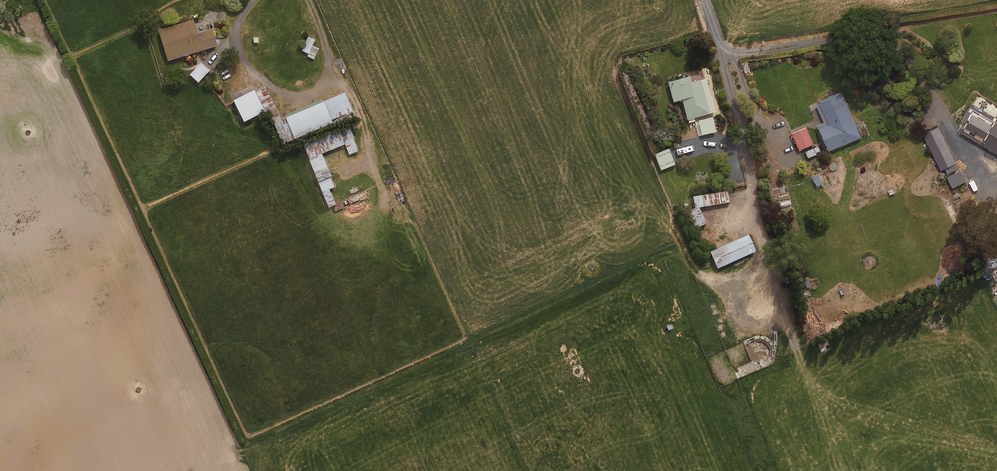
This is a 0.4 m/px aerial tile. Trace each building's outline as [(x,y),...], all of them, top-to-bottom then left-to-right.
[(199,35),(195,21),(160,32),(170,62),(219,47),(213,30),(199,35)] [(310,38),(303,52),(308,54),(307,57),(315,60),(319,49),(313,46),(316,40),(310,38)] [(211,73),(202,64),(190,74),(199,83),(211,73)] [(686,119),(696,116),(698,121),(710,118),(708,113),(713,112),(705,78),(690,82),(689,76),(666,81),(672,101),(680,99),(686,119)] [(266,113),(282,145),(293,140),(266,86),(256,92),(266,113)] [(266,113),(256,92),(235,102),(246,123),(266,113)] [(860,136),(841,92),(816,103),(824,122),(815,126),(826,151),(860,136)] [(354,112),(346,94),(288,120),(297,141),(334,125),(332,122),(354,112)] [(971,103),(960,121),(963,123),(959,130),(996,153),(996,118),(971,103)] [(955,162),(937,126),(923,133),(941,169),(955,162)] [(812,145),(805,127),(791,132),(798,150),(812,145)] [(324,155),(346,146),(349,155),(359,151),(352,132),(307,150),(329,208),(336,206),(330,190),(336,187),(324,155)] [(693,207),(698,207),(727,202),(725,191),(691,196),(693,207)] [(698,207),(693,207),(687,210),(694,227),(704,222),(698,207)] [(754,251),(747,234),(709,251),(716,268),(754,251)]
